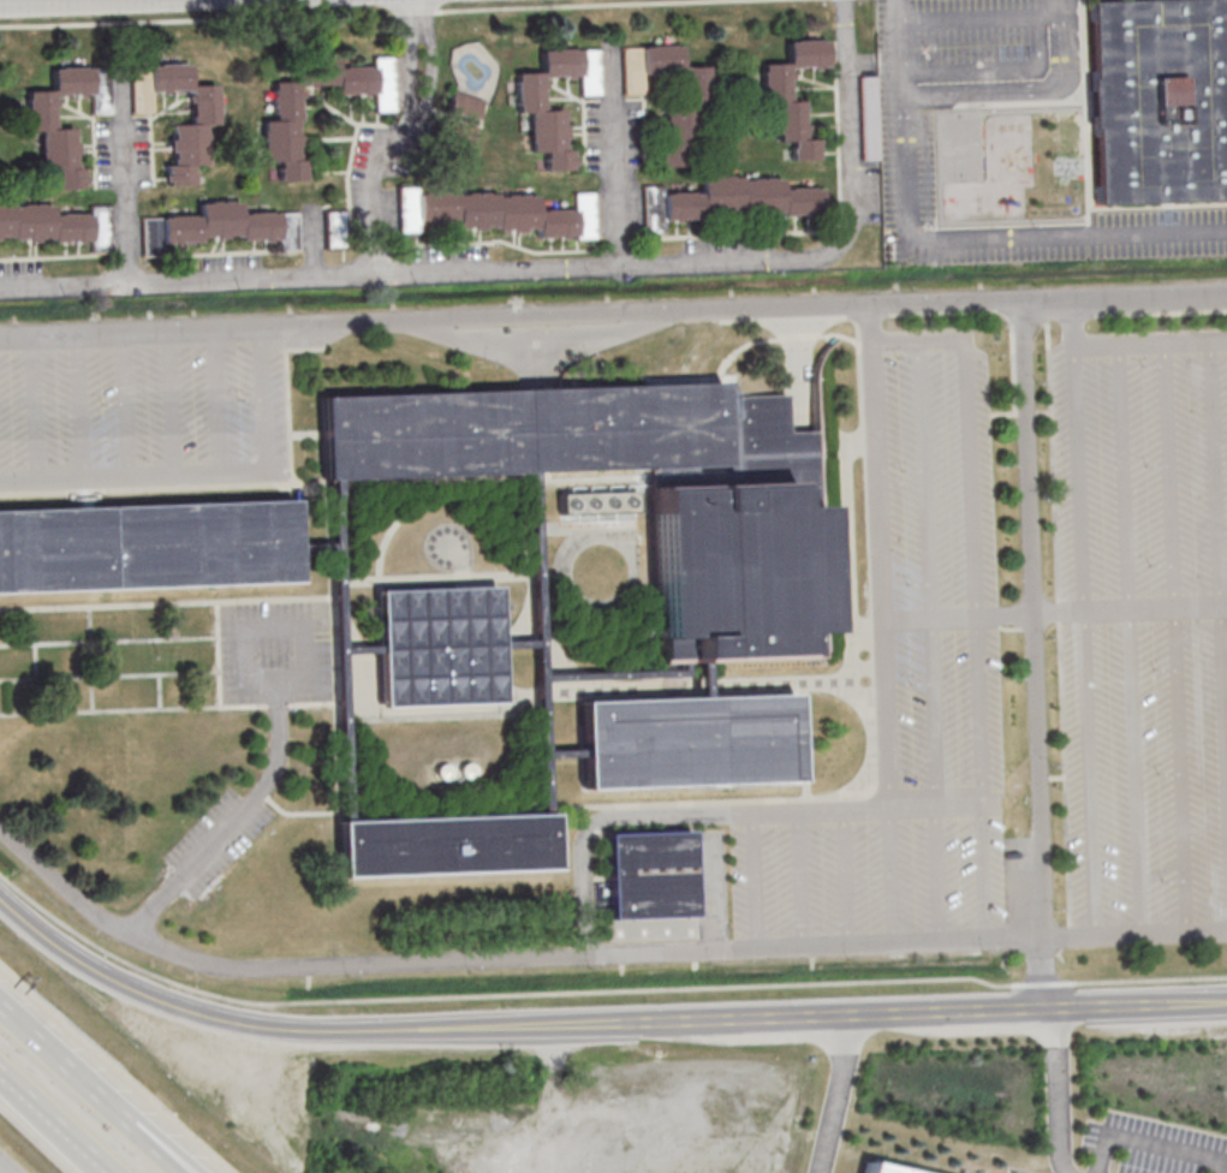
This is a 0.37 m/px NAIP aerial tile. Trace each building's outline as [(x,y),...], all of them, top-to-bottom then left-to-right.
[(1096,204),(1089,0),(1226,0),(1226,200),(1096,204)] [(828,67),(828,40),(787,40),(787,63),(761,64),(762,103),(776,103),(777,141),(791,141),(791,160),(818,159),(818,138),(805,138),(804,100),(791,100),(791,68),(828,67)] [(623,47),(624,95),(648,95),(647,77),(681,77),(681,103),(657,103),(658,167),(693,166),(692,107),(710,107),(709,66),(682,67),(681,46),(623,47)] [(544,77),(580,76),(581,96),(601,96),(600,48),(542,49),(542,72),(516,73),(517,113),(530,112),(531,153),(545,152),(546,171),(575,170),(575,150),(566,150),(565,109),(545,109),(544,77)] [(302,86),(337,85),(337,96),(396,95),(395,55),(375,56),(375,67),(337,67),(337,58),(297,59),(298,81),(273,81),(274,120),(263,120),(264,163),(279,162),(279,181),(303,181),(302,86)] [(132,66),(133,114),(153,113),(153,92),(190,91),(191,124),(172,124),(173,164),(165,164),(166,186),(194,185),(193,165),(207,165),(206,124),(218,124),(217,85),(190,85),(190,64),(132,66)] [(111,66),(52,68),(53,90),(27,91),(28,131),(40,130),(42,171),(56,170),(57,189),(84,188),(84,167),(76,167),(75,128),(55,129),(54,95),(92,94),(93,114),(112,114),(111,66)] [(861,159),(877,159),(877,76),(861,76),(861,159)] [(485,100),(452,92),(441,138),(473,146),(485,100)] [(644,186),(646,233),(667,233),(667,218),(823,215),(822,188),(782,189),(782,176),(701,178),(701,192),(663,193),(663,186),(644,186)] [(596,237),(595,192),(575,192),(575,209),(537,209),(536,192),(418,194),(418,220),(458,219),(458,230),(537,229),(537,238),(596,237)] [(299,212),(240,213),(240,202),(199,202),(199,216),(144,217),(144,242),(280,241),(280,250),(299,250),(299,212)] [(92,253),(111,253),(111,205),(90,205),(90,214),(53,214),(53,203),(0,204),(0,241),(92,240),(92,253)] [(346,249),(346,211),(326,211),(327,249),(346,249)] [(320,395),(323,477),(651,465),(657,662),(823,656),(816,431),(787,433),(786,394),(723,397),(723,381),(320,395)] [(296,582),(293,499),(0,510),(0,592),(296,582)] [(375,590),(380,707),(499,702),(495,585),(375,590)] [(580,702),(584,788),(797,780),(793,693),(580,702)] [(1027,825),(1027,796),(1014,796),(1014,825),(1027,825)] [(336,821),(339,876),(553,868),(550,812),(336,821)] [(690,830),(604,834),(608,919),(692,916),(690,830)] [(867,1172),(910,1172),(869,1163),(867,1172)]
